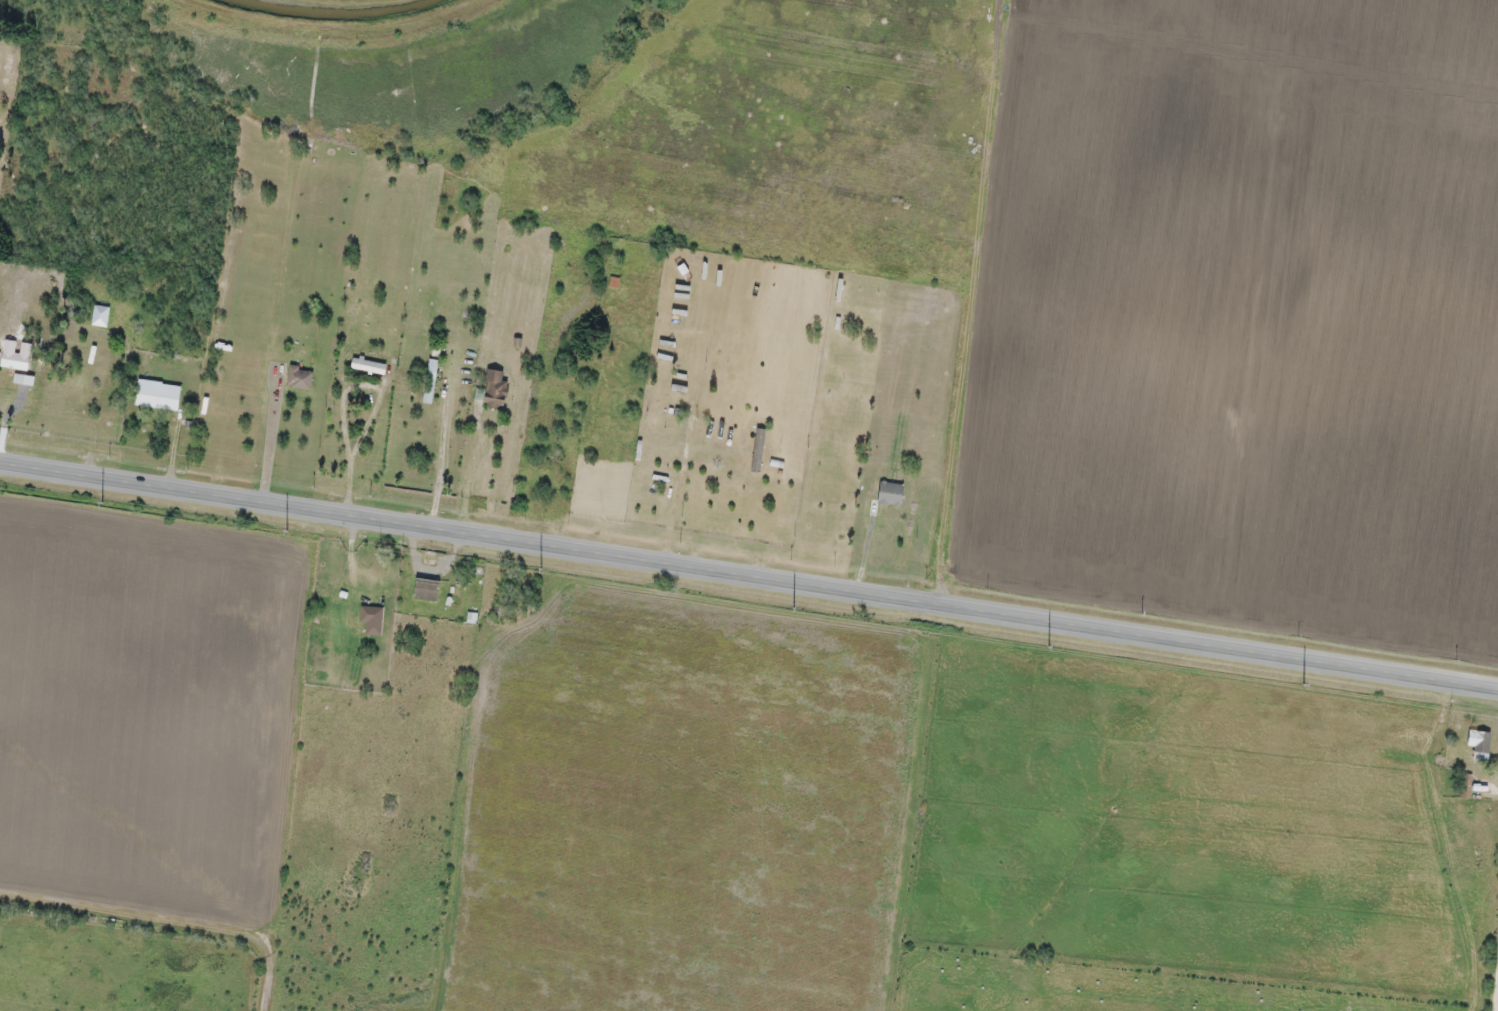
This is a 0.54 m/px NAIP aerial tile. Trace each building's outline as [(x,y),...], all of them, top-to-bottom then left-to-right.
[(91,324),(106,326),(108,306),(94,304),(91,324)] [(350,365),(383,375),(386,364),(353,354),(350,365)] [(436,358),(427,357),(424,402),(433,402),(436,358)] [(313,369),(290,364),(286,384),(309,389),(313,369)] [(501,380),(501,368),(485,368),(485,408),(506,408),(506,380),(501,380)] [(177,410),(180,385),(137,380),(134,405),(177,410)] [(763,428),(754,427),(751,471),(760,471),(763,428)] [(439,578),(413,578),(413,600),(439,600),(439,578)] [(365,634),(381,634),(381,606),(360,606),(360,618),(365,618),(365,634)] [(1489,730),(1468,729),(1467,745),(1472,745),(1472,758),(1488,759),(1489,730)] [(1468,795),(1470,773),(1459,772),(1457,794),(1468,795)]
